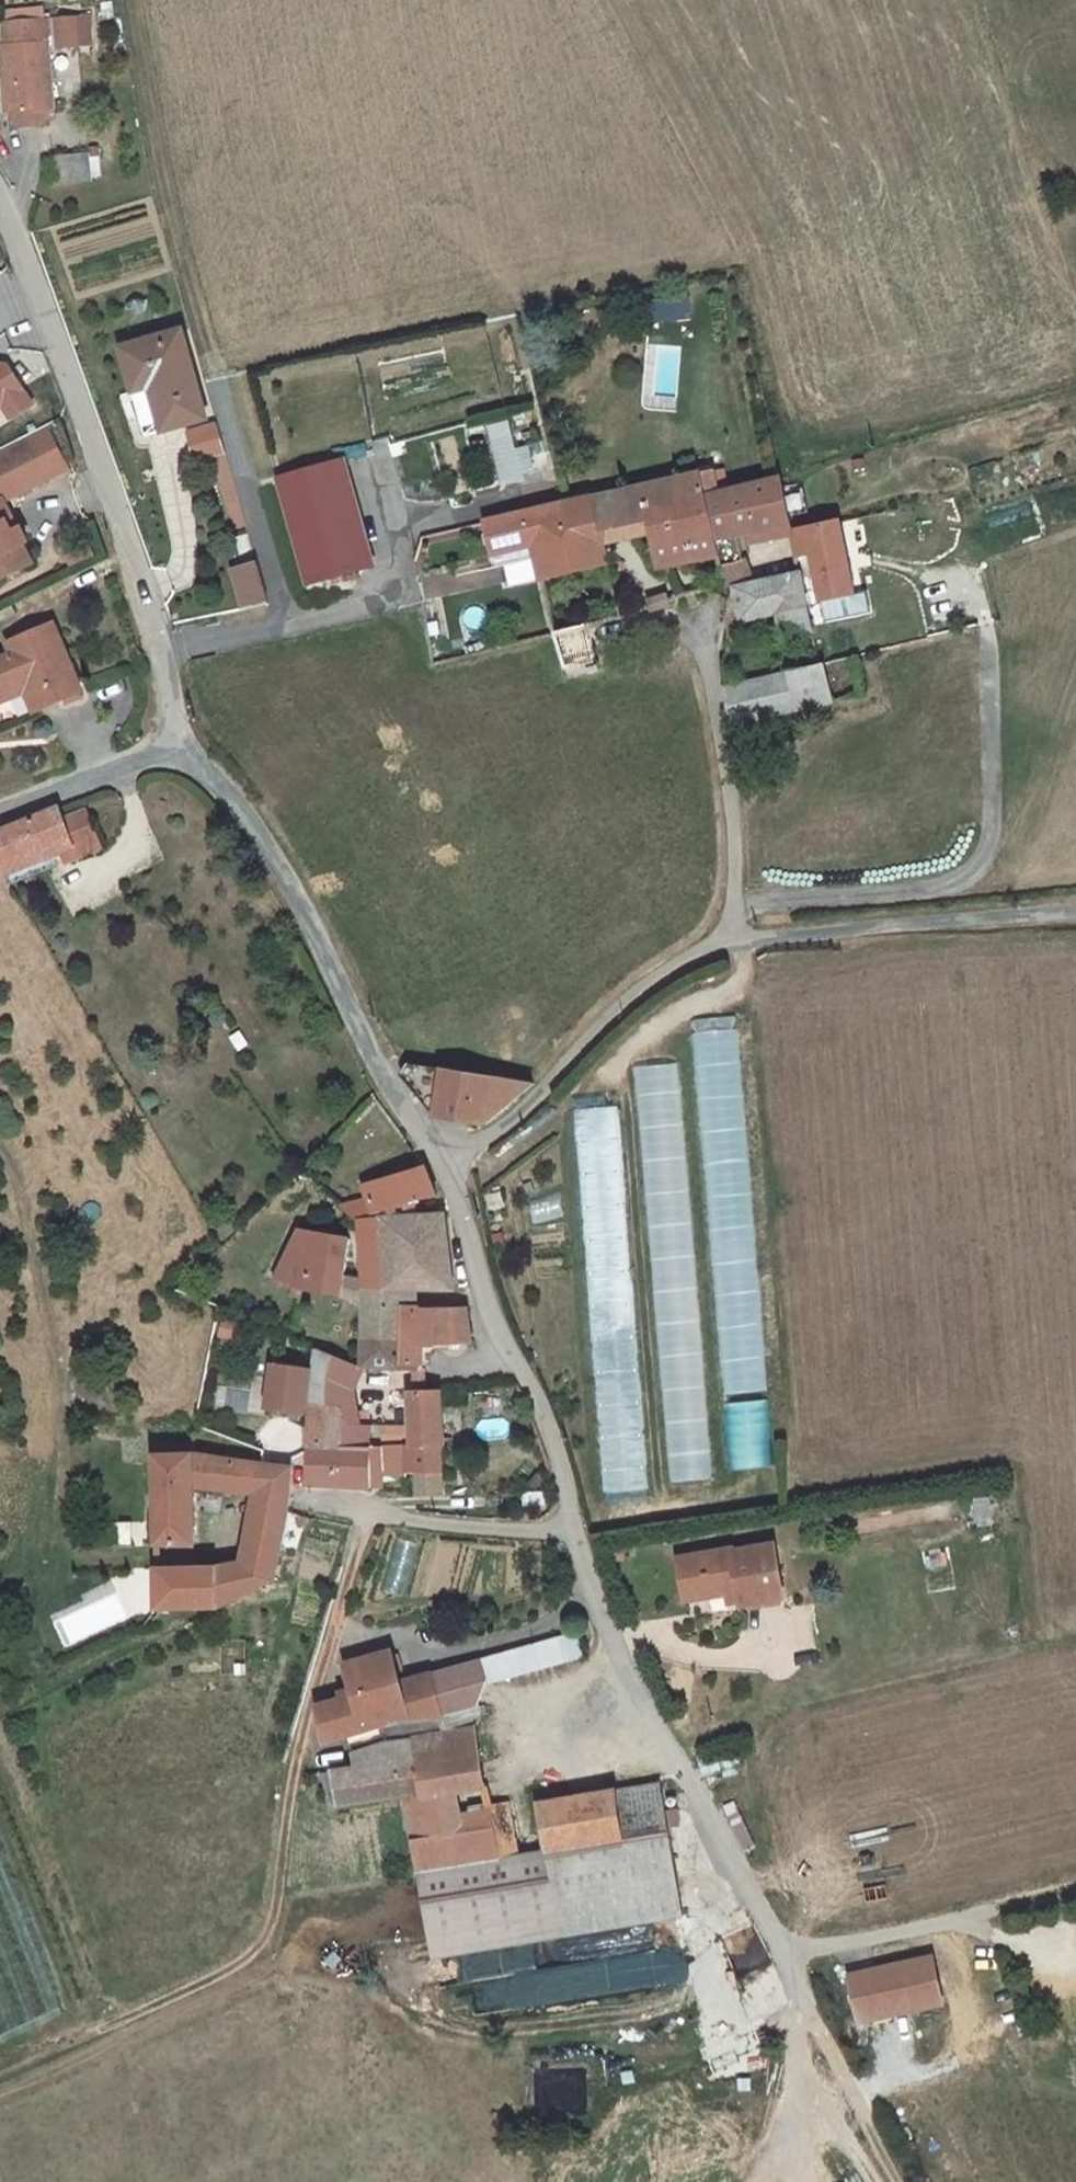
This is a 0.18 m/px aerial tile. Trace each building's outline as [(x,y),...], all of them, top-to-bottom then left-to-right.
[(75,8),(23,12),(25,41),(21,41),(25,100),(35,100),(36,117),(69,115),(68,96),(75,95),(71,34),(76,34),(75,8)] [(86,144),(97,143),(96,171),(116,169),(115,142),(105,143),(103,129),(85,132),(86,144)] [(77,172),(96,171),(97,143),(86,144),(75,144),(77,172)] [(146,340),(173,426),(231,408),(204,322),(146,340)] [(20,350),(7,359),(0,348),(0,411),(26,395),(34,407),(57,393),(32,353),(20,350)] [(238,409),(212,418),(221,447),(247,439),(238,409)] [(69,417),(47,428),(67,466),(88,456),(69,417)] [(497,483),(535,478),(531,445),(514,447),(511,421),(489,423),(497,483)] [(0,451),(0,482),(3,488),(0,489),(0,514),(0,515),(0,536),(18,528),(26,545),(8,555),(19,576),(65,553),(59,540),(64,538),(54,518),(35,527),(29,517),(37,512),(24,487),(67,466),(47,428),(0,451)] [(358,447),(292,466),(324,579),(390,560),(358,447)] [(720,468),(725,494),(739,491),(734,465),(720,468)] [(720,468),(638,484),(571,498),(587,567),(619,564),(616,536),(665,530),(668,574),(717,572),(725,599),(743,600),(742,581),(732,531),(725,494),(720,468)] [(806,510),(800,477),(739,491),(725,494),(732,531),(760,529),(808,522),(806,510)] [(564,572),(587,567),(571,498),(546,503),(554,534),(564,572)] [(554,534),(546,503),(506,510),(514,542),(554,534)] [(867,582),(858,528),(809,532),(814,562),(830,562),(837,604),(870,599),(867,582)] [(754,574),(765,574),(760,529),(732,531),(742,581),(754,580),(754,574)] [(240,611),(268,603),(256,562),(228,569),(240,611)] [(790,613),(800,670),(832,666),(816,575),(765,574),(754,574),(754,580),(756,597),(759,616),(790,613)] [(706,608),(717,608),(716,597),(706,598),(706,608)] [(0,661),(0,680),(3,687),(49,669),(60,698),(107,681),(78,616),(34,633),(39,646),(0,661)] [(585,662),(606,657),(601,621),(576,625),(585,662)] [(836,703),(869,697),(863,661),(832,666),(836,703)] [(745,718),(836,703),(832,666),(800,670),(741,682),(745,718)] [(49,669),(3,687),(10,704),(38,693),(43,705),(60,698),(49,669)] [(0,811),(0,831),(10,849),(54,832),(79,823),(85,838),(107,831),(92,791),(67,798),(62,786),(0,811)] [(54,832),(61,848),(85,838),(79,823),(54,832)] [(692,1019),(718,1397),(765,1394),(739,1016),(692,1019)] [(638,1066),(666,1481),(709,1478),(682,1063),(638,1066)] [(485,1081),(409,1066),(434,1115),(433,1119),(476,1128),(530,1092),(485,1081)] [(621,1105),(576,1108),(599,1494),(644,1491),(621,1105)] [(441,1160),(402,1171),(410,1198),(428,1194),(452,1188),(441,1160)] [(399,1212),(430,1210),(428,1194),(410,1198),(402,1171),(378,1178),(382,1192),(356,1200),(375,1215),(375,1214),(399,1212)] [(404,1282),(429,1282),(468,1283),(460,1208),(430,1210),(399,1212),(404,1282)] [(399,1212),(375,1214),(375,1215),(379,1275),(379,1281),(404,1282),(399,1212)] [(316,1283),(356,1287),(358,1272),(365,1231),(315,1222),(284,1276),(316,1283)] [(379,1275),(358,1272),(356,1287),(379,1301),(379,1297),(379,1281),(379,1275)] [(379,1340),(377,1371),(433,1377),(433,1361),(436,1334),(486,1335),(482,1301),(422,1300),(422,1297),(414,1344),(379,1340)] [(414,1344),(422,1297),(379,1297),(379,1301),(379,1340),(414,1344)] [(367,1387),(377,1371),(323,1345),(321,1363),(319,1400),(347,1403),(345,1448),(317,1446),(315,1465),(315,1483),(380,1490),(377,1450),(376,1433),(364,1431),(367,1387)] [(319,1400),(321,1363),(288,1360),(282,1360),(277,1407),(282,1407),(304,1408),(303,1415),(319,1427),(319,1400)] [(416,1448),(451,1448),(450,1395),(433,1395),(416,1396),(416,1448)] [(347,1403),(319,1400),(319,1427),(317,1446),(345,1448),(347,1403)] [(766,1468),(762,1402),(724,1404),(728,1470),(766,1468)] [(198,1538),(202,1481),(262,1490),(294,1496),(297,1465),(276,1460),(198,1450),(166,1445),(163,1536),(198,1538)] [(417,1474),(416,1448),(393,1450),(392,1474),(417,1474)] [(416,1448),(417,1474),(424,1474),(451,1474),(451,1448),(416,1448)] [(392,1474),(393,1450),(377,1450),(380,1490),(392,1491),(392,1474)] [(451,1474),(424,1474),(423,1495),(451,1495),(451,1474)] [(220,1599),(228,1599),(286,1570),(293,1510),(294,1496),(262,1490),(252,1561),(221,1565),(220,1599)] [(691,1566),(694,1604),(748,1600),(750,1618),(795,1613),(790,1557),(691,1566)] [(208,1599),(220,1599),(221,1565),(163,1561),(163,1597),(208,1599)] [(748,1600),(694,1604),(696,1623),(750,1618),(748,1600)] [(561,1643),(435,1677),(443,1714),(473,1706),(469,1691),(566,1665),(561,1643)] [(354,1665),(363,1697),(407,1684),(399,1652),(354,1665)] [(363,1697),(326,1707),(333,1742),(357,1736),(443,1714),(435,1677),(407,1684),(363,1697)] [(443,1714),(449,1737),(475,1732),(473,1706),(443,1714)] [(443,1714),(357,1736),(361,1752),(449,1737),(443,1714)] [(480,1798),(475,1732),(449,1737),(361,1752),(360,1770),(332,1774),(335,1815),(398,1809),(415,1882),(423,1880),(466,1871),(457,1823),(453,1802),(480,1798)] [(335,1815),(332,1774),(320,1776),(325,1816),(335,1815)] [(660,1785),(616,1794),(627,1838),(670,1830),(669,1829),(666,1814),(660,1785)] [(557,1852),(627,1838),(616,1794),(548,1808),(557,1852)] [(677,1812),(666,1814),(669,1829),(680,1827),(677,1812)] [(508,1863),(497,1816),(481,1819),(490,1866),(508,1863)] [(466,1871),(490,1866),(481,1819),(457,1823),(466,1871)] [(466,1871),(423,1880),(441,1967),(687,1918),(670,1830),(627,1838),(557,1852),(508,1863),(490,1866),(466,1871)] [(958,1946),(876,1964),(886,2008),(968,1991),(958,1946)] [(601,1959),(602,1989),(645,1987),(643,1957),(601,1959)] [(563,1970),(563,1968),(513,1977),(518,2005),(599,1990),(597,1983),(587,1984),(584,1967),(563,1970)]
